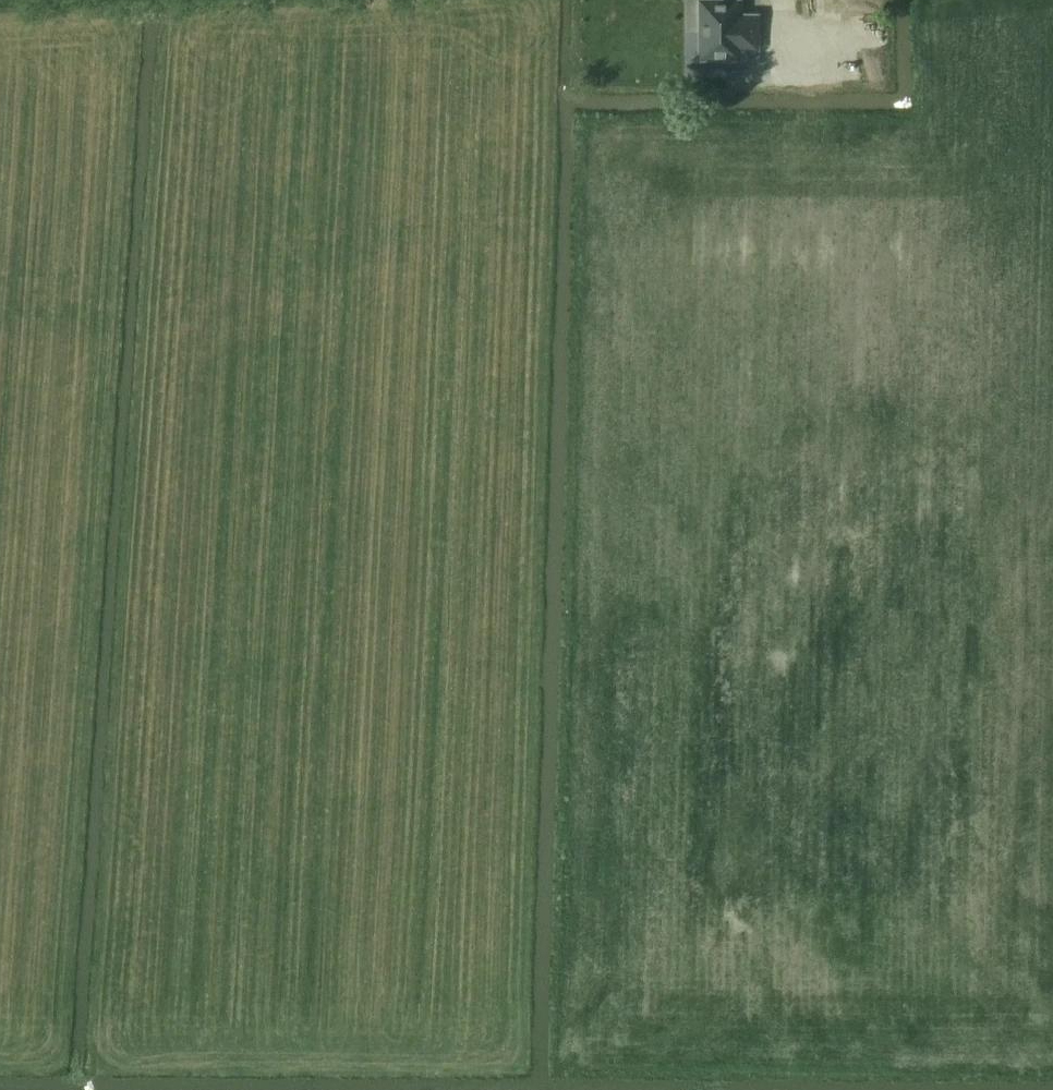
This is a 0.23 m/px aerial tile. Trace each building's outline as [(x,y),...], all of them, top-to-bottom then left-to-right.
[(710,34),(710,48),(718,48),(718,58),(739,58),(739,48),(757,48),(757,28),(749,28),(749,16),(740,16),(740,1),(701,1),(701,34),(710,34)]
